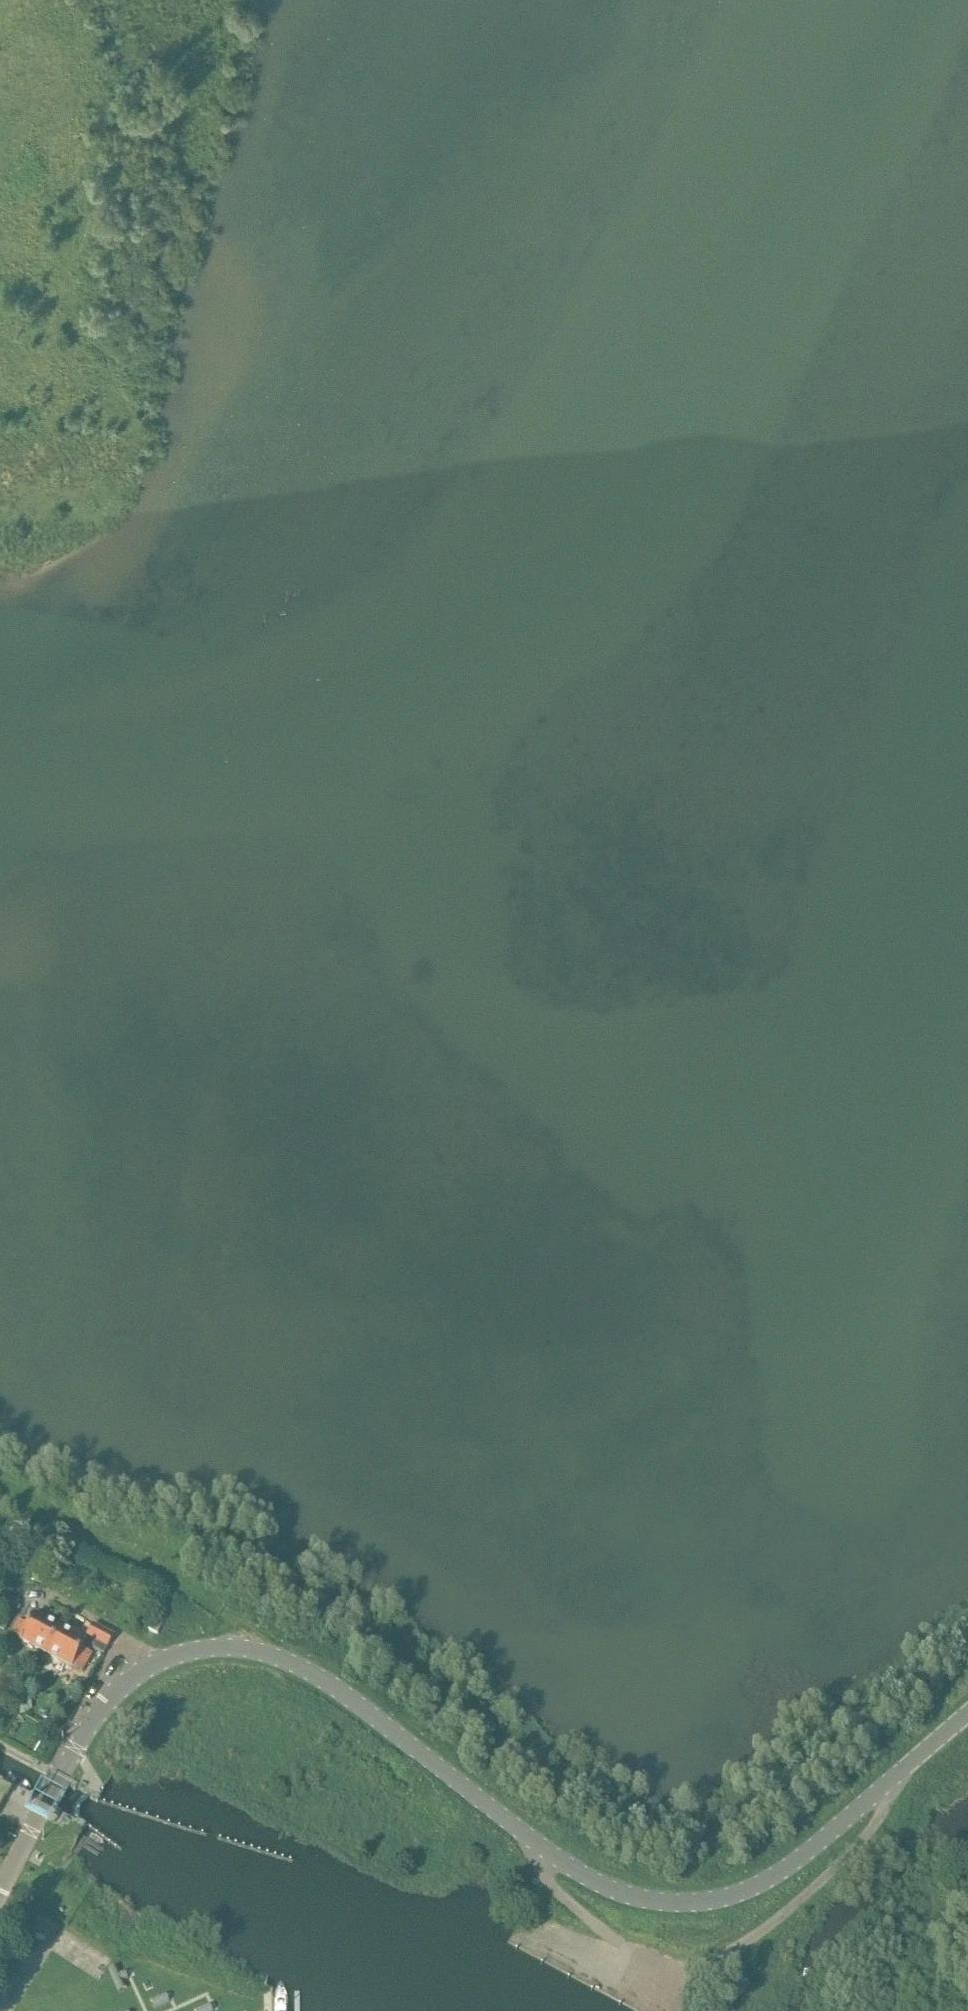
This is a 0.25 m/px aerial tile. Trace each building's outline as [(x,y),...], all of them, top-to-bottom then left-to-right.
[(66,1560),(63,1567),(74,1572),(77,1565),(66,1560)] [(158,1634),(169,1613),(158,1607),(148,1628),(158,1634)] [(21,1639),(21,1640),(47,1654),(61,1628),(35,1614),(29,1625),(19,1620),(12,1634),(21,1639)] [(94,1649),(104,1654),(114,1636),(93,1624),(87,1636),(90,1638),(94,1649)] [(86,1642),(61,1628),(47,1654),(73,1668),(73,1666),(82,1671),(92,1653),(83,1648),(86,1642)] [(11,1788),(0,1783),(0,1808),(11,1788)] [(117,1965),(109,1969),(118,1991),(127,1987),(124,1981),(129,1979),(129,1978),(126,1973),(125,1971),(121,1972),(117,1965)] [(165,1993),(151,2000),(155,2008),(169,2001),(167,1995),(165,1993)] [(194,2009),(195,2010),(213,2010),(209,2003),(194,2009)]
